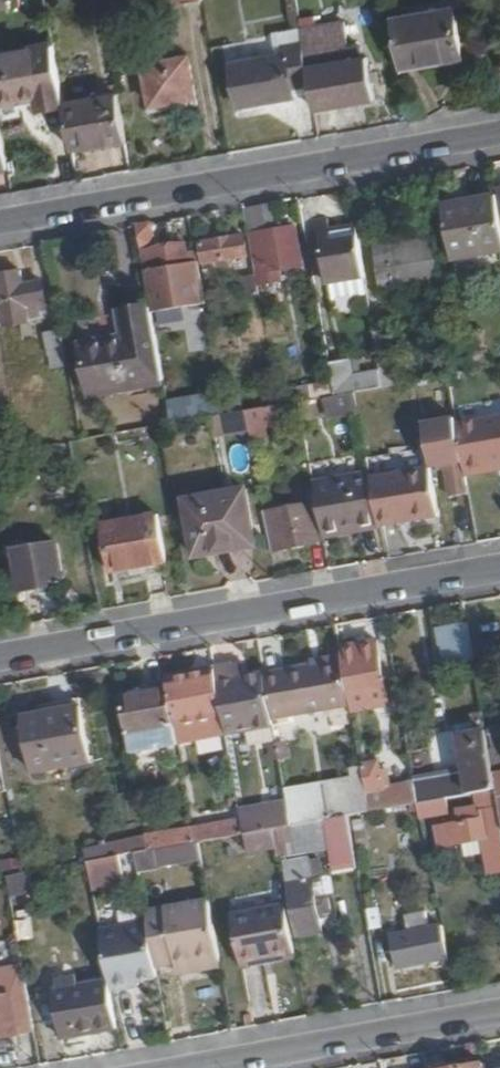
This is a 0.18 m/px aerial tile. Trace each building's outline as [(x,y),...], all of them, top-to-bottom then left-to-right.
[(460,56),(453,12),(391,22),(399,67),(460,56)] [(308,74),(303,47),(285,50),(286,58),(232,67),(239,111),(293,102),(292,94),(311,91),(308,74)] [(194,98),(188,56),(144,63),(151,106),(194,98)] [(371,106),(364,65),(308,74),(311,91),(315,116),(371,106)] [(57,69),(0,78),(0,131),(2,141),(67,130),(63,104),(57,69)] [(124,139),(117,95),(63,104),(67,130),(70,148),(124,139)] [(494,195),(443,204),(452,259),(499,251),(499,227),(494,195)] [(364,279),(356,232),(327,236),(325,221),(314,223),(325,285),(364,279)] [(190,280),(185,246),(151,251),(148,225),(135,227),(145,287),(190,280)] [(297,267),(290,227),(247,234),(255,279),(256,286),(281,282),(279,270),(297,267)] [(241,258),(246,257),(243,236),(198,244),(201,263),(205,265),(207,280),(220,279),(219,274),(243,271),(241,258)] [(442,282),(435,236),(372,245),(380,293),(442,282)] [(40,280),(20,283),(18,270),(0,273),(0,315),(2,327),(26,323),(26,316),(38,314),(37,308),(44,307),(40,280)] [(256,286),(255,279),(238,281),(240,298),(258,296),(256,286)] [(161,382),(148,306),(74,318),(87,393),(161,382)] [(65,351),(61,329),(45,332),(49,353),(65,351)] [(410,381),(405,353),(392,355),(387,329),(373,331),(383,386),(410,381)] [(484,368),(478,336),(465,338),(471,370),(484,368)] [(167,401),(173,425),(216,415),(211,391),(167,401)] [(329,399),(332,417),(360,413),(358,395),(329,399)] [(246,431),(243,411),(208,418),(211,437),(246,431)] [(456,423),(464,476),(482,473),(499,470),(499,417),(456,423)] [(482,473),(485,493),(491,492),(495,517),(499,516),(499,470),(482,473)] [(437,517),(434,500),(430,471),(370,480),(376,520),(378,527),(437,517)] [(370,480),(369,474),(310,484),(319,538),(342,534),(341,527),(376,520),(370,480)] [(252,548),(242,488),(183,498),(191,558),(252,548)] [(314,543),(307,502),(265,510),(270,550),(314,543)] [(162,562),(154,517),(101,527),(109,571),(162,562)] [(61,585),(54,544),(13,552),(20,593),(61,585)] [(443,665),(476,662),(472,623),(439,627),(443,665)] [(386,701),(374,638),(334,644),(338,662),(346,707),(386,701)] [(346,707),(338,662),(261,676),(267,712),(269,721),(346,707)] [(261,676),(260,675),(231,679),(228,664),(210,667),(211,670),(218,715),(222,733),(251,728),(250,716),(267,712),(261,676)] [(218,715),(211,670),(162,678),(164,689),(170,723),(218,715)] [(170,723),(164,689),(118,697),(127,752),(173,744),(170,723)] [(86,765),(76,709),(20,719),(29,776),(86,765)] [(269,721),(267,712),(250,716),(251,728),(222,733),(224,744),(272,736),(269,721)] [(493,789),(482,729),(458,733),(463,770),(412,780),(416,803),(420,802),(445,798),(493,789)] [(408,753),(414,775),(430,771),(425,749),(408,753)] [(416,803),(412,780),(378,785),(373,758),(356,761),(361,784),(366,812),(416,803)] [(366,812),(361,784),(283,798),(286,813),(288,826),(321,820),(339,816),(366,812)] [(489,792),(477,794),(481,817),(439,825),(442,844),(485,836),(492,870),(499,868),(499,850),(489,792)] [(447,811),(445,798),(420,802),(423,816),(447,811)] [(288,826),(286,813),(237,822),(240,834),(288,826)] [(346,851),(339,816),(321,820),(328,854),(346,851)] [(240,834),(237,822),(188,829),(190,843),(240,834)] [(144,851),(142,837),(104,843),(106,858),(111,857),(144,851)] [(115,879),(111,857),(106,858),(85,862),(89,884),(115,879)] [(30,872),(8,878),(14,898),(35,892),(30,872)] [(317,932),(314,913),(325,911),(321,893),(310,895),(307,877),(283,881),(293,936),(317,932)] [(218,966),(207,904),(144,915),(145,923),(154,970),(188,965),(189,971),(218,966)] [(292,955),(283,907),(231,917),(239,965),(292,955)] [(447,958),(441,925),(426,927),(423,910),(404,913),(407,931),(388,934),(394,966),(447,958)] [(154,970),(145,923),(97,932),(106,981),(107,987),(156,978),(154,970)] [(18,959),(0,962),(0,1036),(31,1030),(18,959)] [(107,987),(106,981),(53,991),(61,1038),(115,1029),(107,987)] [(156,1021),(150,986),(114,993),(120,1027),(156,1021)]
